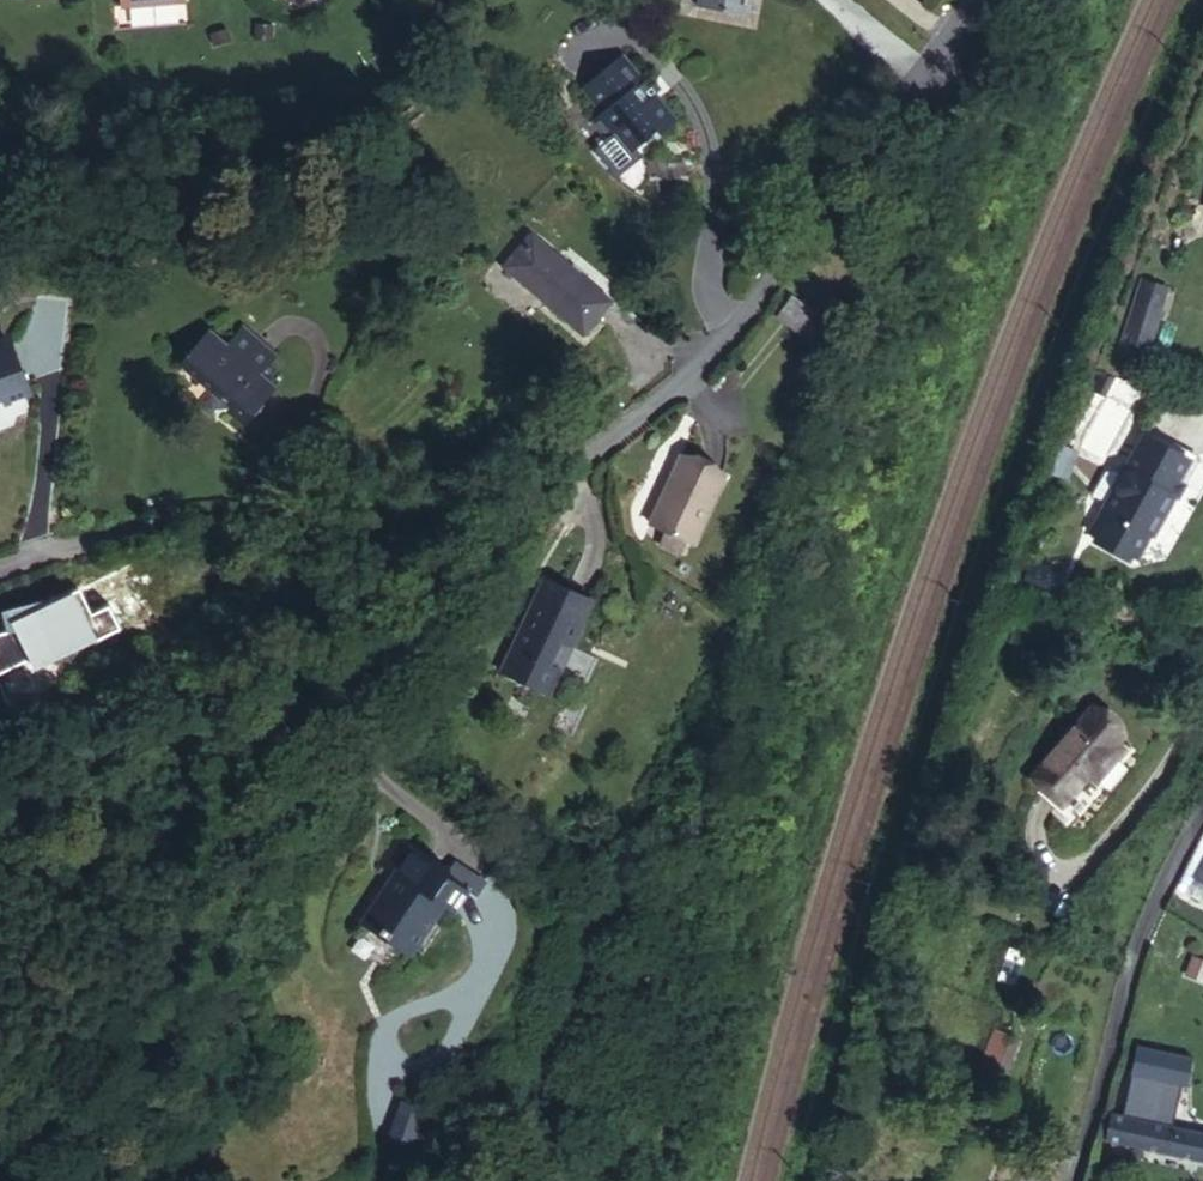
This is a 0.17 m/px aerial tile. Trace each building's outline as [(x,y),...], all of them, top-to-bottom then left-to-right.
[(647,89),(620,58),(581,93),(601,117),(591,125),(606,141),(613,135),(631,155),(659,130),(662,133),(676,122),(654,97),(647,102),(640,95),(647,89)] [(582,331),(610,300),(552,250),(550,253),(532,237),(508,266),(526,281),(525,283),(582,331)] [(1142,281),(1136,300),(1160,308),(1166,288),(1142,281)] [(798,295),(783,313),(815,340),(830,322),(798,295)] [(1160,308),(1136,300),(1120,349),(1144,357),(1160,308)] [(180,365),(246,422),(278,386),(263,373),(278,354),(245,326),(229,344),(211,330),(180,365)] [(41,420),(26,365),(0,373),(0,425),(13,422),(15,427),(41,420)] [(1120,375),(1111,373),(1106,391),(1115,393),(1120,375)] [(1108,510),(1095,534),(1099,536),(1100,537),(1137,557),(1150,533),(1154,535),(1176,495),(1172,493),(1178,483),(1191,459),(1145,434),(1126,469),(1123,474),(1111,494),(1104,508),(1108,510)] [(1085,450),(1068,443),(1058,471),(1074,478),(1085,450)] [(685,539),(692,543),(722,478),(680,458),(650,523),(667,531),(685,539)] [(1113,461),(1098,487),(1111,494),(1123,474),(1126,469),(1113,461)] [(1178,483),(1172,493),(1176,495),(1180,497),(1186,487),(1178,483)] [(1108,510),(1104,508),(1091,532),(1095,534),(1108,510)] [(685,539),(667,531),(661,544),(678,552),(685,539)] [(1133,555),(1100,537),(1097,541),(1130,560),(1133,555)] [(567,654),(592,601),(542,579),(524,618),(531,622),(526,631),(519,628),(500,670),(543,689),(561,652),(567,654)] [(531,622),(524,618),(519,628),(526,631),(531,622)] [(1062,807),(1089,775),(1095,767),(1103,772),(1120,751),(1113,745),(1105,739),(1113,730),(1088,710),(1030,780),(1062,807)] [(1120,736),(1113,730),(1105,739),(1113,745),(1120,736)] [(1095,767),(1089,775),(1096,780),(1103,772),(1095,767)] [(451,911),(465,889),(445,878),(449,870),(406,843),(387,870),(394,874),(401,879),(392,894),(384,889),(365,921),(412,950),(441,904),(451,911)] [(1184,891),(1202,901),(1202,857),(1184,891)] [(394,874),(384,889),(392,894),(401,879),(394,874)] [(975,1081),(995,1089),(1016,1041),(995,1033),(975,1081)] [(388,1134),(421,1149),(436,1114),(403,1100),(388,1134)] [(1116,1114),(1110,1140),(1202,1160),(1202,1132),(1116,1114)]
